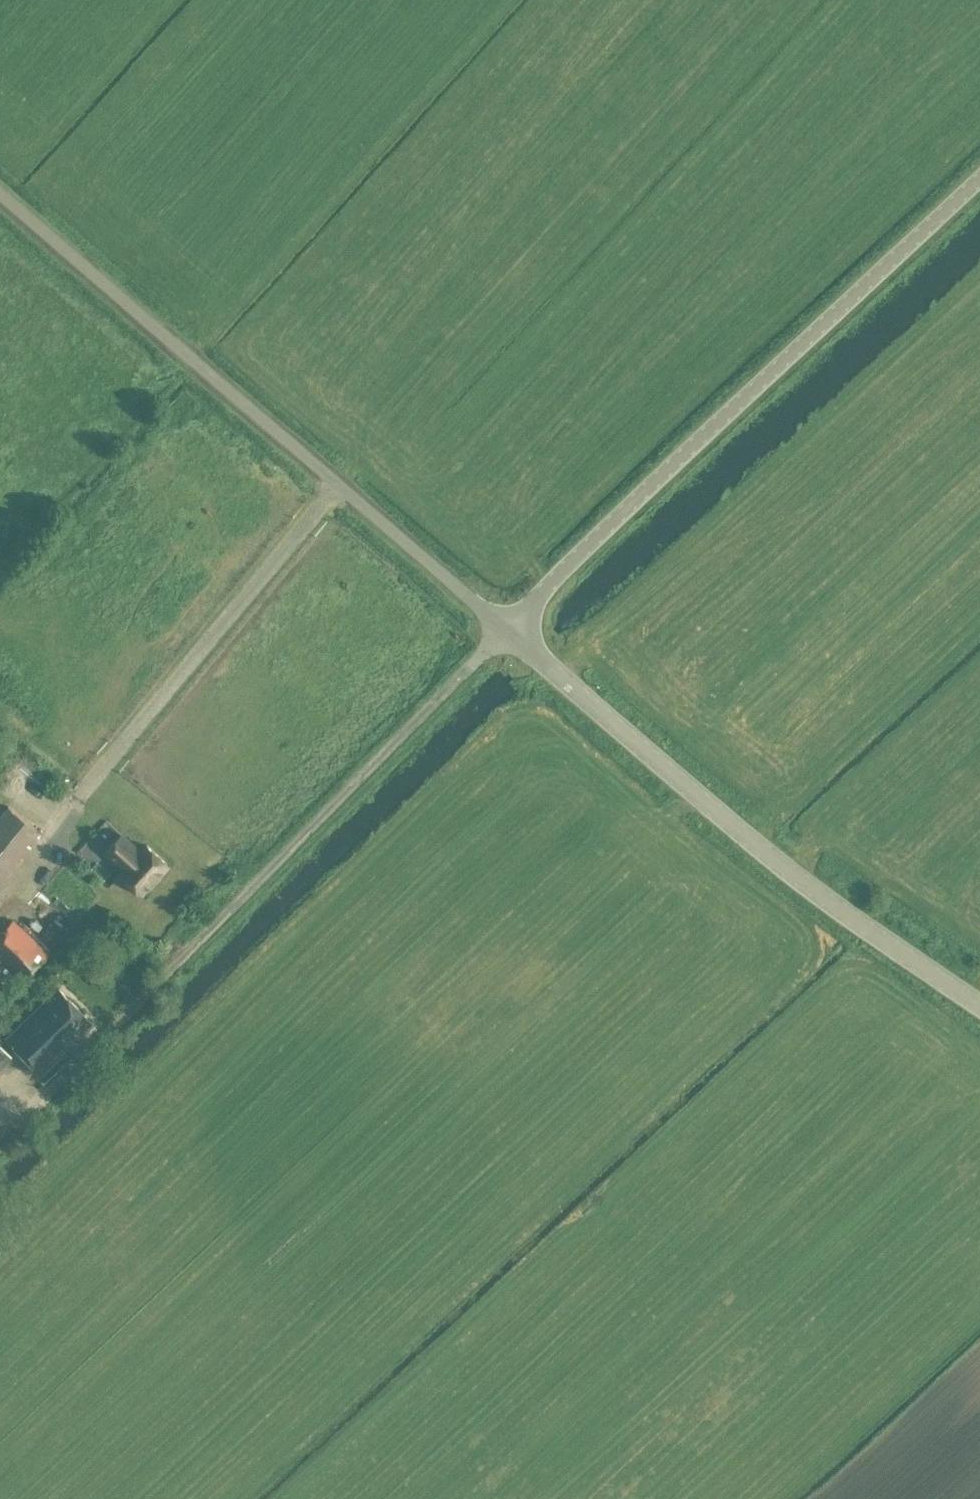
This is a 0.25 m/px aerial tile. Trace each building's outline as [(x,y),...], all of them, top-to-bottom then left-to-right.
[(42,831),(9,805),(0,816),(0,884),(42,831)] [(121,873),(142,892),(168,864),(147,845),(141,852),(122,834),(106,851),(126,868),(121,873)] [(25,979),(49,952),(14,920),(0,935),(0,956),(25,979)] [(119,938),(113,931),(96,945),(101,952),(119,938)] [(41,1072),(93,1022),(59,987),(8,1038),(41,1072)] [(13,1055),(0,1041),(0,1067),(13,1055)]
